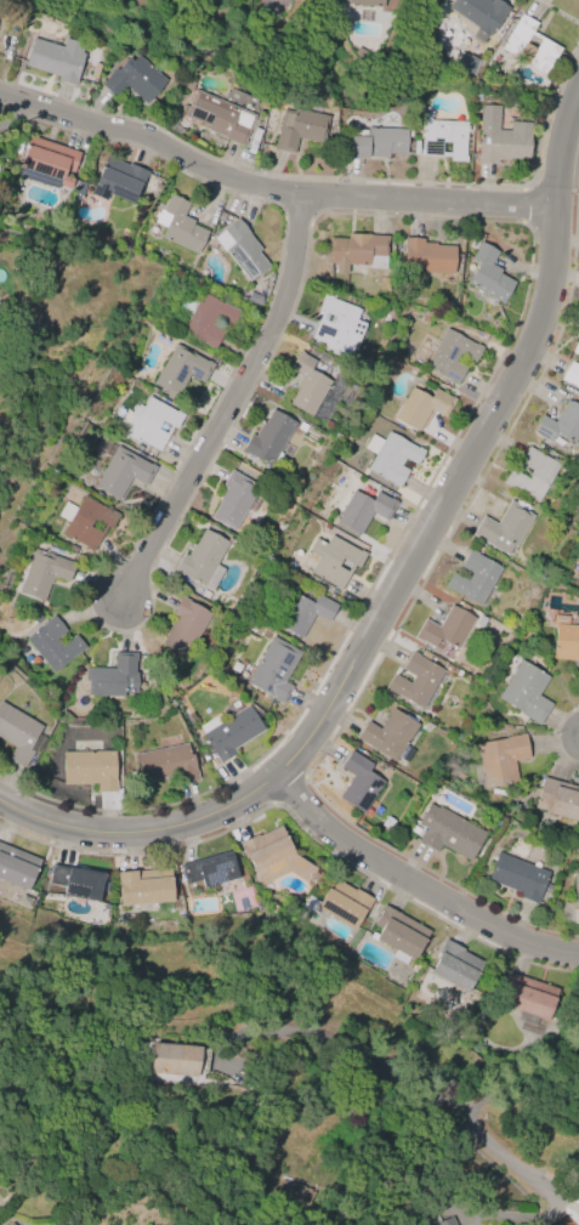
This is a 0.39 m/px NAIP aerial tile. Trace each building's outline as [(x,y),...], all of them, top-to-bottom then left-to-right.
[(447,7),(452,0),(490,0),(498,0),(509,7),(488,36),(476,28),(476,27),(447,7)] [(560,49),(545,74),(500,49),(521,13),(537,23),(532,32),(560,49)] [(58,76),(24,66),(33,38),(63,46),(66,39),(84,44),(81,52),(84,53),(78,75),(79,76),(75,85),(58,80),(58,76)] [(136,55),(165,80),(144,104),(124,86),(115,97),(100,84),(114,66),(118,68),(127,57),(131,61),(136,55)] [(101,64),(96,79),(90,76),(95,62),(101,64)] [(194,90),(254,115),(242,146),(205,130),(208,126),(182,115),(183,113),(180,112),(182,106),(187,108),(194,90)] [(530,121),(528,159),(507,158),(507,160),(495,159),(495,163),(477,161),(479,104),(499,106),(498,130),(509,130),(510,121),(530,121)] [(430,120),(466,123),(464,155),(466,155),(465,163),(448,161),(449,157),(420,154),(420,149),(421,149),(422,131),(420,131),(421,107),(431,107),(430,120)] [(294,153),(272,148),(273,144),(274,144),(282,109),(293,112),(294,108),(328,115),(322,143),(297,137),(294,153)] [(261,130),(252,154),(246,153),(255,127),(261,130)] [(365,127),(405,130),(404,155),(387,154),(386,158),(367,157),(367,158),(347,157),(348,134),(365,135),(365,127)] [(29,136),(80,152),(73,174),(66,171),(64,176),(73,178),(70,188),(58,185),(59,181),(46,176),(44,182),(29,177),(30,171),(19,168),(29,136)] [(106,157),(127,165),(129,164),(147,171),(141,186),(140,185),(131,204),(107,194),(104,199),(89,193),(101,164),(102,165),(106,157)] [(153,222),(155,217),(154,216),(155,212),(158,212),(165,198),(166,198),(169,193),(188,203),(183,216),(193,221),(192,223),(208,231),(197,254),(160,237),(165,227),(153,222)] [(248,280),(223,250),(222,251),(211,238),(222,229),(222,228),(235,217),(248,233),(246,233),(260,250),(257,253),(267,265),(248,280)] [(367,265),(347,263),(347,274),(335,273),(336,262),(328,262),(329,238),(346,239),(347,233),(386,236),(384,268),(367,268),(367,265)] [(402,271),(403,237),(424,238),(424,243),(436,243),(436,244),(454,245),(453,273),(402,271)] [(501,305),(471,288),(472,285),(466,283),(478,262),(470,259),(479,242),(498,251),(490,265),(499,270),(498,273),(513,283),(501,305)] [(223,333),(214,350),(181,331),(191,314),(178,307),(186,295),(198,302),(204,291),(239,311),(232,325),(216,317),(212,325),(223,333)] [(250,293),(262,297),(259,306),(246,300),(250,293)] [(323,294),(359,310),(356,321),(364,323),(357,344),(347,340),(340,358),(320,351),(324,342),(311,338),(322,312),(317,310),(323,294)] [(475,362),(460,353),(456,359),(467,365),(456,385),(424,367),(445,328),(482,347),(475,362)] [(571,352),(578,339),(578,357),(571,352)] [(152,382),(175,344),(206,362),(206,361),(214,364),(203,382),(189,374),(176,396),(152,382)] [(330,381),(310,416),(289,404),(297,389),(294,386),(300,376),(288,370),(299,352),(314,361),(310,369),(330,381)] [(571,362),(578,367),(578,389),(567,381),(566,384),(560,380),(571,362)] [(431,410),(418,432),(393,418),(411,387),(418,392),(419,391),(430,397),(435,389),(454,399),(444,418),(431,410)] [(171,426),(158,452),(140,441),(138,443),(123,435),(127,427),(126,426),(131,415),(130,415),(135,406),(137,407),(138,404),(142,407),(148,396),(183,415),(175,429),(171,426)] [(569,399),(578,405),(578,432),(568,452),(530,431),(540,414),(554,421),(566,399),(568,401),(569,399)] [(254,436),(261,422),(262,424),(271,408),(295,421),(269,465),(240,450),(250,433),(254,436)] [(387,431),(416,448),(418,447),(425,450),(416,465),(403,458),(399,465),(407,470),(397,487),(391,484),(392,482),(367,469),(374,454),(363,448),(371,433),(382,439),(387,431)] [(95,486),(117,446),(149,464),(151,464),(155,466),(144,486),(130,478),(118,499),(95,486)] [(501,483),(511,467),(515,470),(528,447),(560,464),(552,475),(561,480),(550,500),(541,495),(538,501),(509,486),(509,487),(501,483)] [(229,470),(257,486),(233,531),(209,517),(225,488),(221,487),(229,470)] [(353,489),(370,500),(375,492),(388,499),(388,498),(396,503),(385,521),(371,512),(359,534),(335,521),(353,489)] [(92,551),(61,534),(68,521),(57,515),(66,501),(76,507),(84,495),(118,515),(110,528),(107,526),(92,551)] [(509,557),(471,534),(482,516),(495,523),(509,500),(515,504),(515,505),(533,516),(509,557)] [(228,541),(215,565),(223,569),(212,590),(203,585),(203,586),(174,569),(182,554),(186,556),(193,544),(194,545),(203,528),(228,541)] [(330,534),(365,554),(358,568),(352,565),(339,589),(310,573),(318,557),(308,551),(316,537),(325,543),(330,534)] [(34,548),(75,563),(68,582),(52,575),(44,601),(18,591),(34,548)] [(469,550),(501,567),(479,607),(443,586),(450,572),(466,580),(471,573),(460,567),(469,550)] [(277,624),(295,594),(312,603),(318,594),(337,605),(328,622),(314,616),(302,639),(277,624)] [(210,613),(185,657),(160,643),(170,626),(169,625),(175,614),(171,613),(180,596),(210,613)] [(473,617),(456,648),(439,639),(433,648),(420,641),(420,642),(413,639),(424,619),(437,626),(449,603),(473,617)] [(53,671),(25,639),(47,620),(47,619),(53,614),(66,630),(56,639),(62,646),(74,635),(84,647),(53,671)] [(555,624),(578,626),(578,673),(578,660),(552,659),(555,624)] [(272,636),(301,652),(284,682),(291,686),(282,704),(272,699),(273,697),(246,682),(272,636)] [(443,670),(421,708),(386,687),(393,674),(408,682),(413,675),(401,669),(411,651),(443,670)] [(86,668),(113,668),(114,652),(136,653),(135,662),(134,662),(134,671),(136,671),(135,693),(123,692),(123,696),(87,696),(87,681),(84,680),(84,669),(86,670),(86,668)] [(496,697),(520,660),(549,677),(538,694),(551,703),(538,724),(521,713),(496,697)] [(12,747),(0,739),(0,701),(40,725),(35,732),(42,737),(34,752),(32,750),(22,767),(6,758),(12,747)] [(248,704),(265,730),(233,749),(235,753),(220,764),(201,735),(203,733),(199,727),(218,714),(223,721),(248,704)] [(396,761),(357,738),(367,721),(379,728),(392,708),(418,724),(405,744),(414,749),(407,761),(399,756),(396,761)] [(484,789),(476,744),(523,735),(528,759),(513,761),(517,782),(484,789)] [(134,755),(187,743),(189,754),(192,754),(197,779),(177,784),(176,776),(140,783),(134,755)] [(63,752),(114,750),(115,792),(97,792),(97,783),(63,784),(63,752)] [(384,782),(362,815),(337,798),(352,776),(339,767),(350,750),(371,765),(368,771),(384,782)] [(541,777),(578,787),(578,821),(547,812),(547,810),(533,806),(541,777)] [(437,806),(484,833),(469,861),(441,845),(436,852),(418,841),(425,828),(416,823),(428,804),(437,809),(437,806)] [(279,826),(294,855),(316,868),(313,872),(317,874),(312,881),(308,879),(306,884),(288,872),(271,880),(260,885),(239,844),(257,834),(259,836),(279,826)] [(25,891),(0,880),(0,844),(39,860),(25,891)] [(180,864),(229,850),(238,878),(203,887),(199,878),(185,883),(180,864)] [(496,852),(549,872),(537,903),(520,897),(521,894),(486,879),(496,852)] [(52,864),(102,873),(98,901),(63,895),(64,886),(50,884),(52,864)] [(119,907),(115,873),(135,870),(135,872),(169,868),(172,901),(119,907)] [(333,878),(353,889),(354,889),(371,898),(354,930),(317,909),(314,913),(308,909),(301,921),(294,917),(307,894),(319,901),(333,878)] [(382,904),(428,931),(413,960),(408,958),(404,964),(390,957),(393,949),(374,938),(380,928),(371,924),(382,904)] [(444,938),(462,948),(462,949),(483,962),(467,992),(430,971),(438,955),(436,954),(444,938)] [(506,972),(557,988),(543,1036),(518,1028),(521,1021),(515,1020),(517,1011),(503,1006),(506,997),(499,994),(506,972)] [(153,1042),(209,1047),(206,1073),(197,1072),(197,1077),(151,1073),(153,1042)] [(453,1215),(457,1224),(436,1224),(453,1215)]
